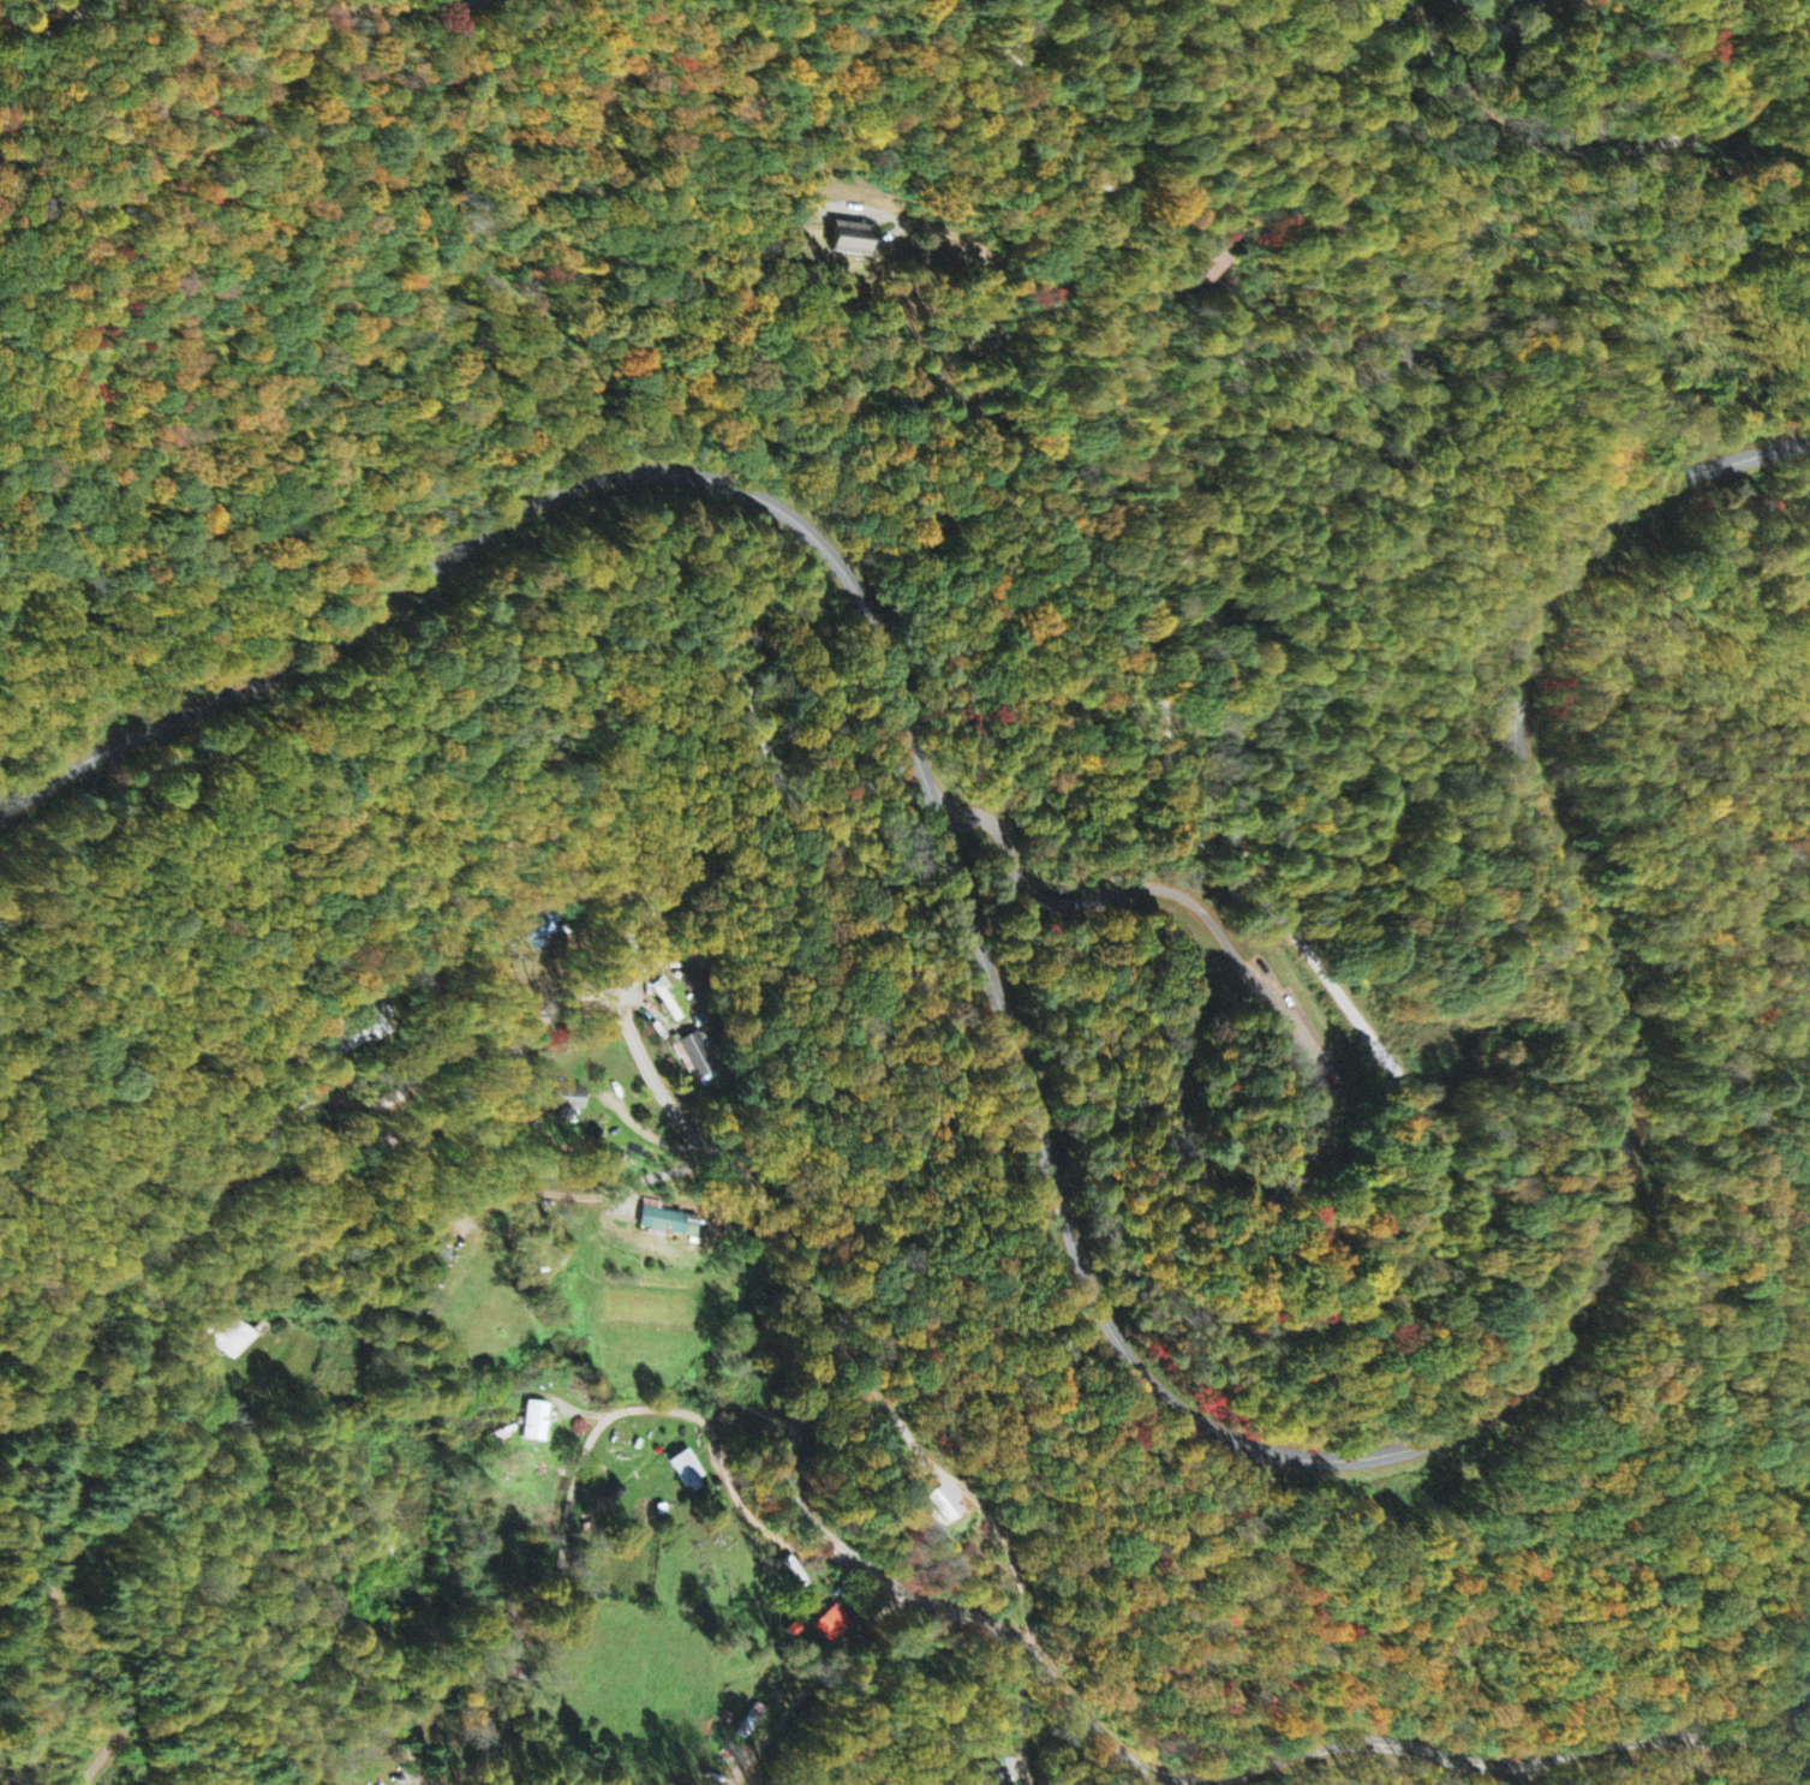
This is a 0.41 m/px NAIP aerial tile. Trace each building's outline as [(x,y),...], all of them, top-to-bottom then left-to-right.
[(828,255),(864,259),(867,227),(832,223),(828,255)] [(1228,259),(1213,246),(1190,274),(1205,287),(1228,259)] [(654,985),(675,1023),(683,1019),(668,991),(674,988),(668,977),(654,985)] [(710,1053),(699,1031),(671,1045),(679,1061),(687,1057),(703,1088),(731,1074),(718,1048),(710,1053)] [(585,1111),(586,1088),(556,1087),(556,1117),(567,1117),(568,1110),(585,1111)] [(684,1235),(687,1215),(658,1211),(659,1202),(643,1200),(639,1229),(684,1235)] [(546,1443),(550,1404),(528,1402),(524,1441),(546,1443)] [(710,1479),(688,1448),(670,1462),(691,1492),(710,1479)] [(942,1526),(961,1512),(941,1486),(923,1500),(942,1526)] [(853,1622),(833,1604),(811,1628),(830,1646),(853,1622)] [(734,1734),(743,1741),(764,1710),(755,1704),(734,1734)]
